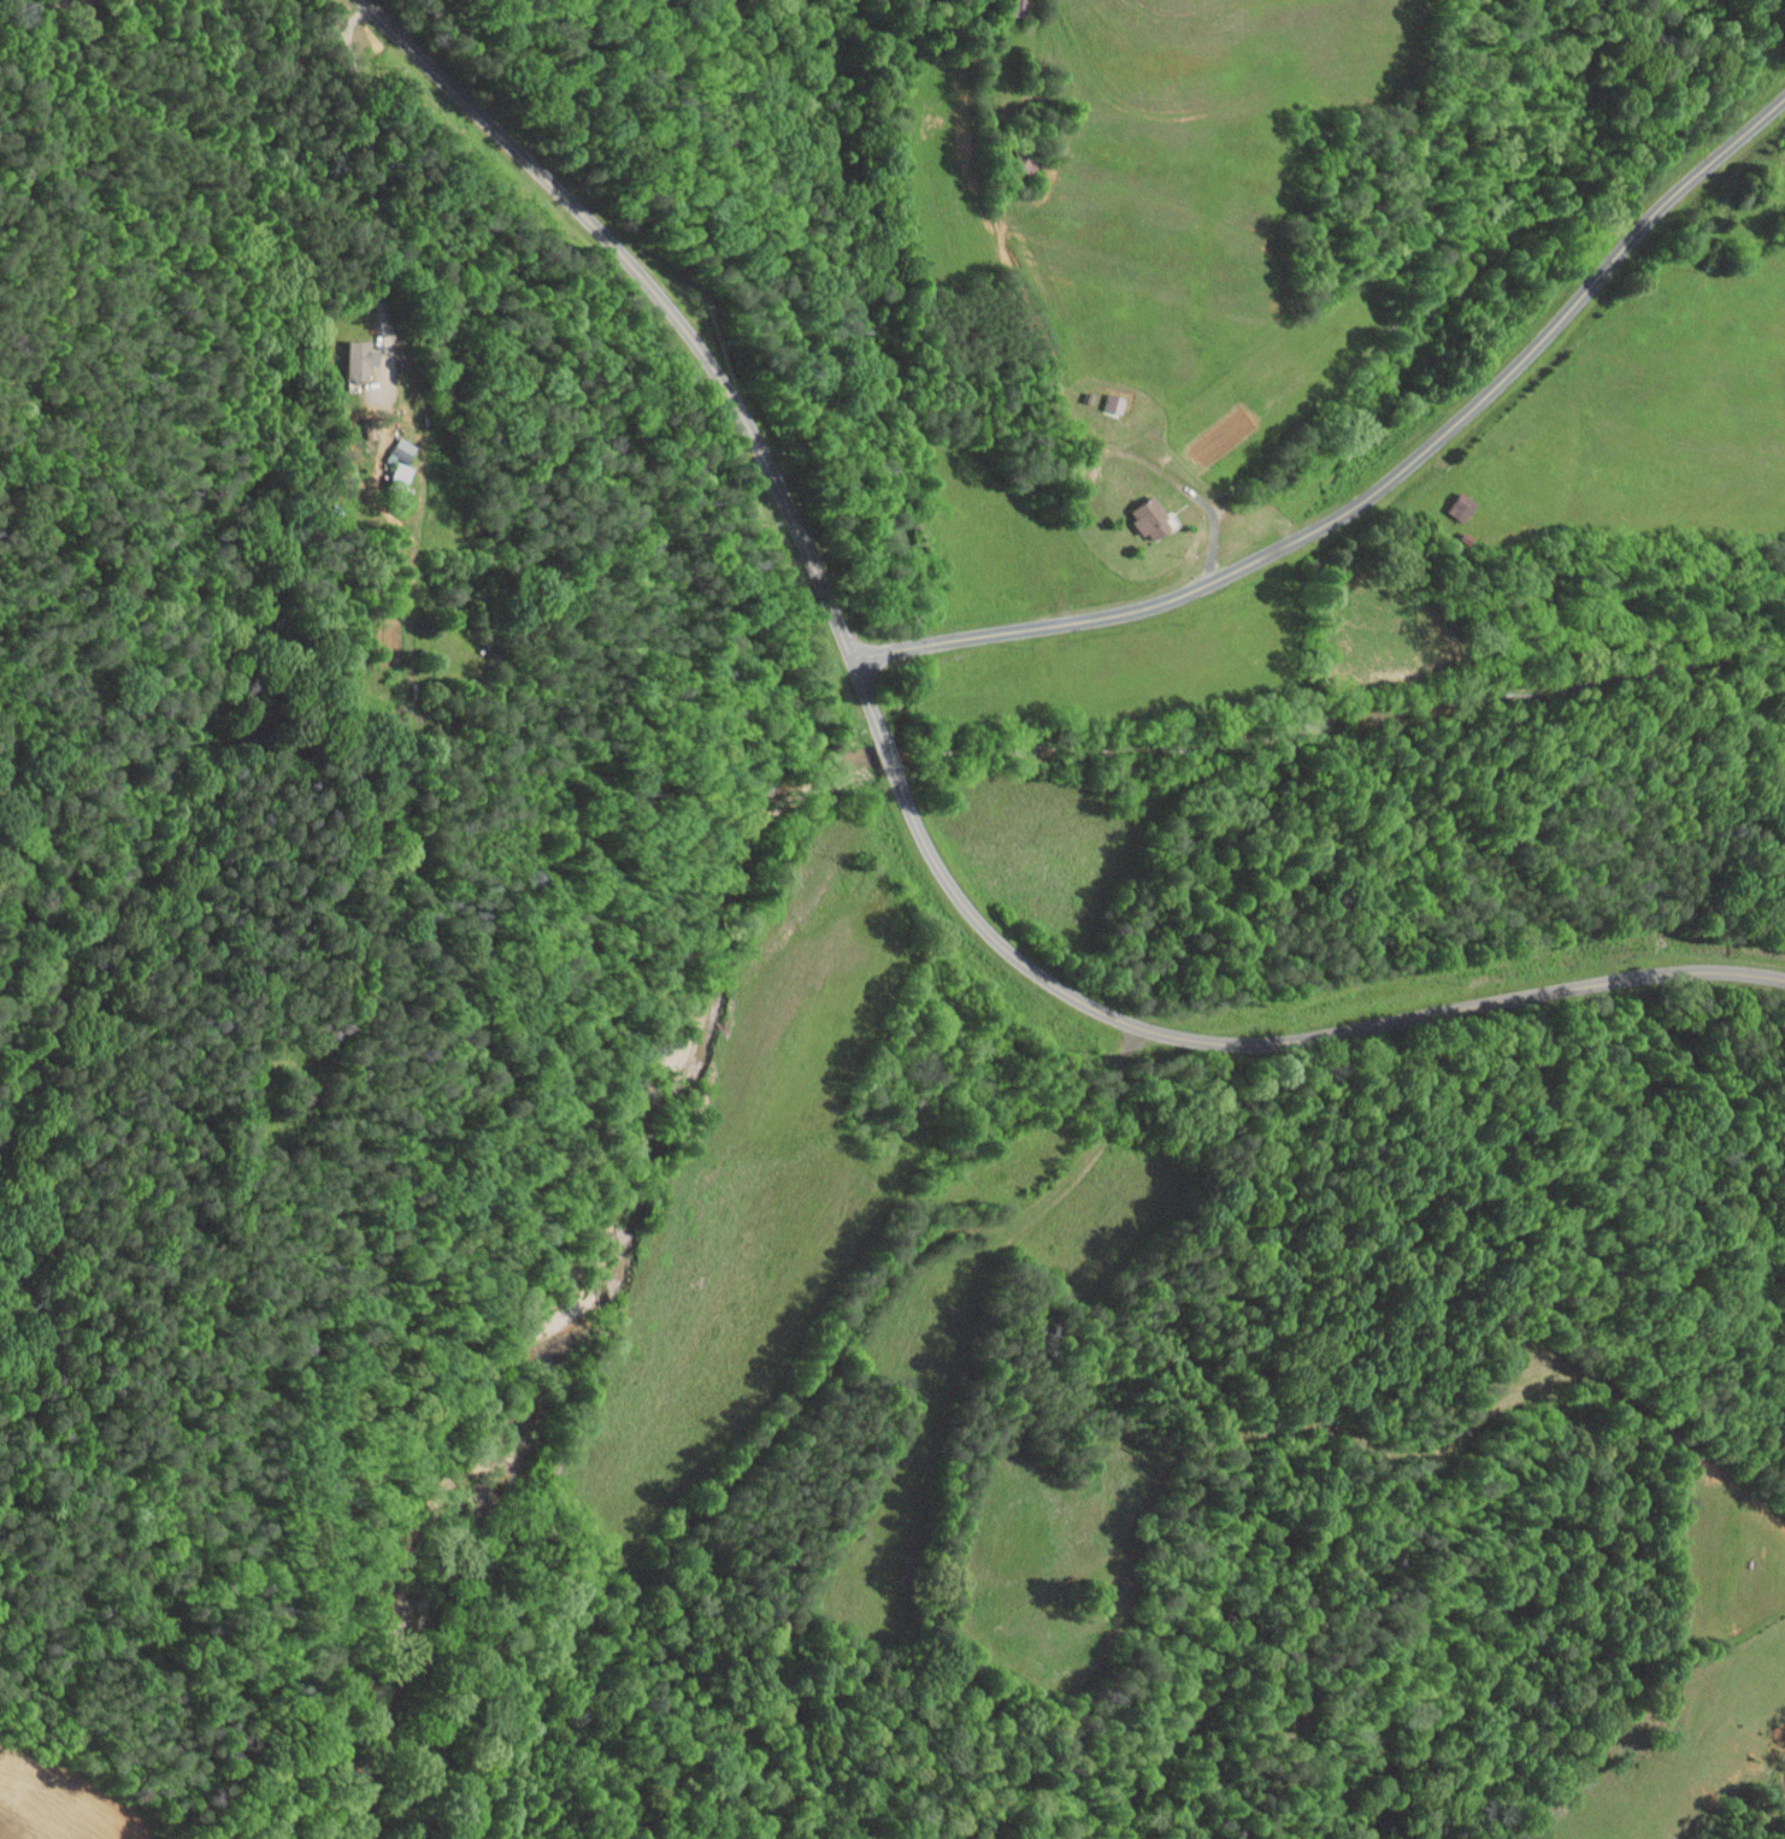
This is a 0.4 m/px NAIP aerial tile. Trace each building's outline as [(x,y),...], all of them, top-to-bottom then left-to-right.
[(370,379),(370,365),(379,365),(380,350),(371,349),(371,341),(349,340),(348,378),(370,379)] [(1121,417),(1127,398),(1110,392),(1104,412),(1121,417)] [(417,445),(399,437),(391,454),(409,462),(417,445)] [(405,493),(415,467),(399,461),(389,487),(405,493)] [(1478,502),(1462,491),(1447,511),(1464,523),(1478,502)] [(1168,518),(1169,518),(1156,495),(1131,510),(1149,542),(1174,528),(1168,518)]
